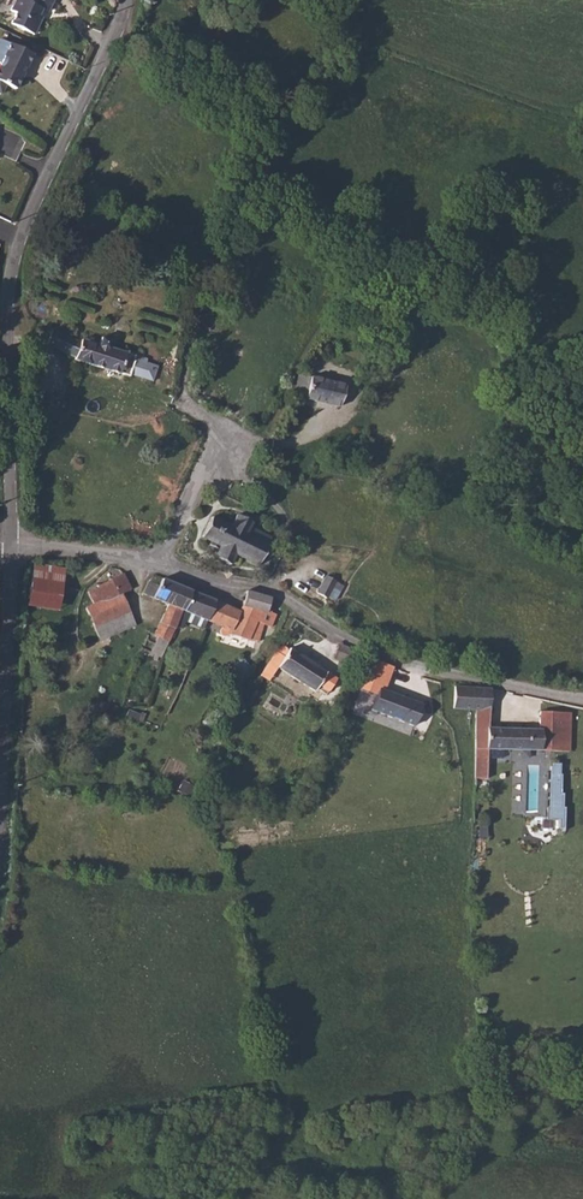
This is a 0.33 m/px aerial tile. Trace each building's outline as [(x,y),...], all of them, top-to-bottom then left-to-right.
[(38,11),(44,0),(10,0),(9,3),(17,8),(10,20),(32,31),(41,14),(38,11)] [(34,53),(10,42),(0,62),(0,93),(4,94),(8,85),(18,90),(34,53)] [(70,352),(77,356),(87,361),(95,364),(135,378),(151,384),(157,363),(97,341),(95,340),(93,337),(90,336),(87,337),(85,339),(84,341),(75,339),(70,352)] [(298,398),(341,406),(343,400),(348,387),(325,381),(314,378),(311,388),(301,386),(298,398)] [(25,415),(25,424),(38,423),(37,414),(25,415)] [(198,540),(218,548),(213,559),(230,566),(235,556),(255,565),(266,540),(247,532),(250,525),(251,522),(234,515),(230,524),(210,514),(198,540)] [(250,525),(247,532),(266,540),(269,534),(250,525)] [(37,602),(68,604),(75,574),(44,566),(37,602)] [(107,577),(112,593),(120,590),(127,587),(120,572),(107,577)] [(146,643),(164,653),(164,649),(177,625),(181,617),(195,589),(170,576),(155,572),(147,589),(173,603),(158,631),(154,629),(146,643)] [(94,583),(100,597),(112,593),(107,577),(94,583)] [(334,603),(339,596),(345,588),(335,581),(324,596),(334,603)] [(177,625),(184,628),(188,620),(205,628),(208,619),(213,614),(219,601),(195,589),(181,617),(177,625)] [(86,604),(94,623),(128,609),(120,590),(112,593),(100,597),(86,604)] [(272,596),(248,591),(245,603),(261,607),(267,608),(272,596)] [(208,619),(222,625),(219,633),(250,640),(253,632),(261,633),(264,625),(258,624),(261,607),(245,603),(242,611),(219,601),(213,614),(208,619)] [(35,608),(64,617),(68,604),(37,602),(35,608)] [(258,624),(264,625),(271,626),(274,610),(271,609),(267,608),(261,607),(258,624)] [(94,623),(97,629),(101,635),(105,632),(134,620),(128,609),(94,623)] [(274,662),(320,689),(323,682),(332,688),(340,675),(297,649),(312,623),(300,617),(297,618),(295,624),(296,627),(287,644),(284,644),(274,662)] [(232,666),(243,676),(251,666),(240,656),(232,666)] [(461,699),(484,703),(497,704),(500,683),(464,678),(461,699)] [(370,712),(414,725),(422,704),(381,688),(370,712)] [(473,768),(481,770),(484,770),(489,744),(556,755),(567,757),(569,755),(575,716),(544,712),(541,729),(493,721),(497,704),(484,703),(473,768)] [(552,765),(551,764),(549,818),(558,819),(559,828),(564,828),(564,806),(562,806),(562,793),(560,793),(561,773),(559,773),(560,763),(553,762),(552,765)]
